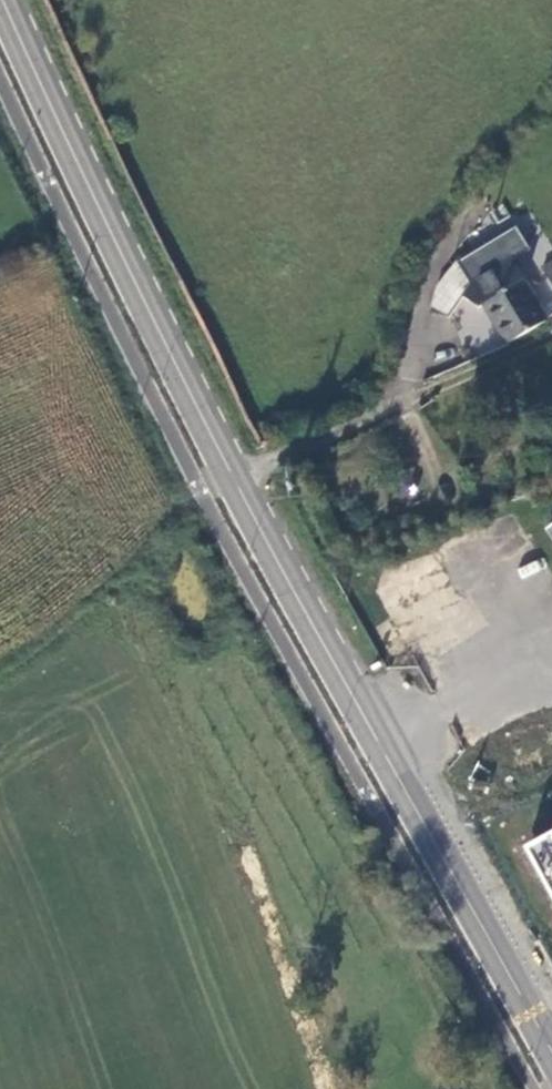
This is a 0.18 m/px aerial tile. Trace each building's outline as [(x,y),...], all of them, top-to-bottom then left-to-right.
[(504,346),(551,318),(551,303),(539,311),(510,262),(528,251),(514,228),(456,263),(435,289),(428,314),(445,320),(461,299),(476,310),(480,306),(504,346)] [(551,289),(551,262),(540,269),(551,289)] [(530,847),(551,887),(551,835),(530,847)]
